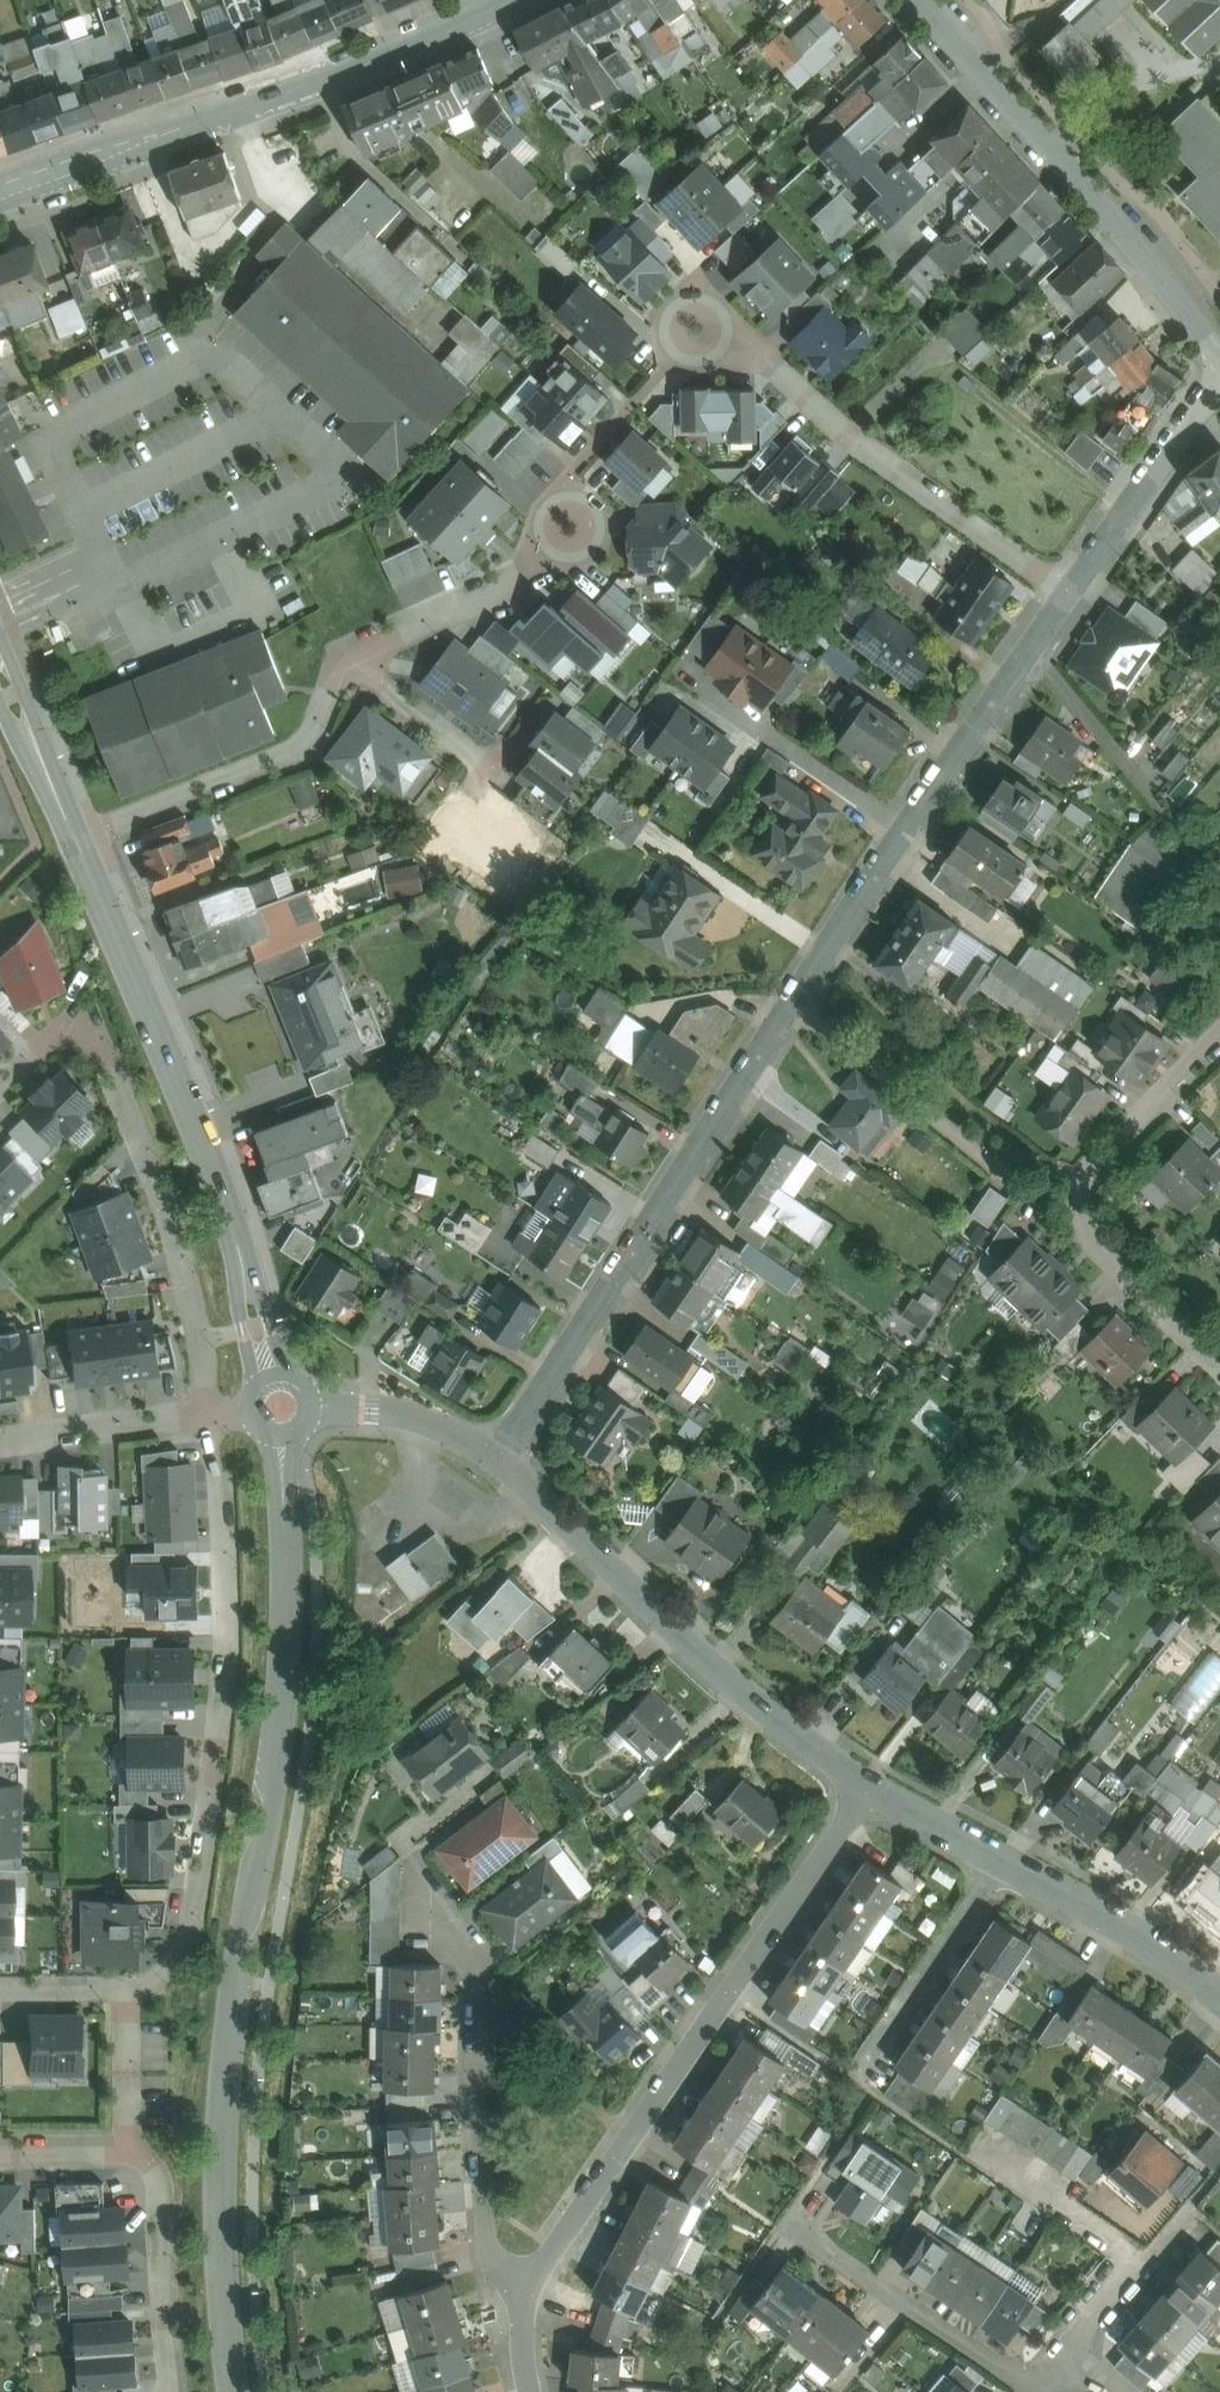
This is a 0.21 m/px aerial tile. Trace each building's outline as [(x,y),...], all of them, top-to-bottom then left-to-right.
[(279,14),(266,20),(282,58),(311,45),(292,0),(273,0),(279,14)] [(297,6),(293,0),(292,0),(311,45),(340,33),(326,0),(312,0),(297,6)] [(340,33),(375,18),(367,0),(326,0),(340,33)] [(388,12),(415,0),(383,0),(388,12)] [(561,7),(586,40),(625,20),(612,0),(574,0),(561,7)] [(625,20),(636,13),(654,0),(612,0),(625,20)] [(636,13),(650,32),(652,31),(668,20),(654,0),(636,13)] [(677,0),(655,0),(654,0),(668,20),(682,42),(698,31),(677,0)] [(797,59),(798,60),(811,75),(836,52),(831,47),(845,34),(857,47),(889,18),(872,0),(862,0),(838,22),(804,54),(797,59)] [(824,7),(838,22),(862,0),(818,0),(824,7)] [(1122,10),(1132,0),(1113,0),(1122,10)] [(1196,54),(1219,31),(1219,0),(1146,0),(1196,54)] [(158,10),(156,1),(144,5),(154,33),(173,27),(166,8),(158,10)] [(184,1),(166,8),(173,27),(191,20),(184,1)] [(249,16),(235,21),(240,28),(255,23),(246,1),(243,2),(249,16)] [(243,2),(229,7),(234,22),(235,21),(249,16),(243,2)] [(586,40),(561,7),(514,31),(533,70),(559,56),(585,107),(621,88),(615,79),(600,60),(586,40)] [(819,14),(791,40),(804,54),(838,22),(824,7),(824,15),(819,14)] [(138,63),(121,16),(104,21),(108,34),(115,54),(120,69),(134,108),(166,98),(152,58),(138,63)] [(210,39),(201,42),(191,20),(173,27),(178,39),(177,39),(178,40),(179,40),(184,47),(181,48),(196,87),(225,78),(210,39)] [(240,28),(237,29),(253,68),(282,58),(266,20),(240,28)] [(668,20),(652,31),(666,52),(682,42),(668,20)] [(1101,58),(1069,24),(1043,48),(1075,82),(1101,58)] [(173,27),(154,33),(159,45),(177,39),(178,39),(173,27)] [(237,29),(210,39),(225,78),(253,68),(237,29)] [(666,52),(652,31),(650,32),(639,40),(653,61),(666,52)] [(698,31),(682,42),(689,53),(705,42),(698,31)] [(782,31),(764,47),(786,71),(798,60),(797,59),(804,54),(791,40),(782,31)] [(69,33),(48,40),(49,44),(37,48),(36,49),(37,51),(43,70),(60,64),(68,86),(51,92),(65,132),(98,120),(79,67),(71,41),(72,41),(69,33)] [(108,34),(96,39),(103,58),(115,54),(108,34)] [(72,41),(71,41),(79,67),(98,60),(89,35),(72,41)] [(905,35),(873,65),(843,93),(848,98),(864,83),(870,90),(869,91),(878,101),(880,100),(925,58),(925,57),(905,35)] [(32,36),(2,46),(7,61),(37,51),(36,49),(37,48),(32,36)] [(0,46),(0,64),(2,64),(5,73),(9,71),(10,71),(7,61),(2,46),(0,46)] [(181,48),(152,58),(166,98),(196,87),(181,48)] [(478,48),(444,63),(458,97),(487,85),(492,82),(478,48)] [(630,70),(631,69),(617,50),(600,60),(615,79),(630,70)] [(37,51),(7,61),(10,71),(9,71),(13,80),(43,70),(37,51)] [(925,58),(880,100),(889,110),(902,97),(916,112),(948,82),(925,57),(925,58)] [(120,69),(103,75),(98,60),(79,67),(98,120),(134,108),(120,69)] [(444,63),(392,86),(411,131),(462,108),(458,97),(444,63)] [(638,82),(630,70),(615,79),(621,88),(630,99),(641,93),(636,83),(638,82)] [(1,83),(0,82),(0,140),(4,152),(34,142),(21,103),(13,105),(11,100),(14,99),(7,81),(1,83)] [(848,98),(832,112),(848,129),(878,101),(869,91),(870,90),(864,83),(848,98)] [(487,85),(458,97),(460,103),(474,116),(494,94),(487,85)] [(392,86),(344,106),(365,154),(412,133),(411,131),(392,86)] [(51,92),(38,97),(36,91),(27,94),(29,100),(21,103),(34,142),(65,132),(51,92)] [(474,116),(474,117),(498,140),(499,139),(514,122),(494,94),(474,116)] [(1199,98),(1161,133),(1201,176),(1180,195),(1219,238),(1219,120),(1199,98)] [(594,136),(562,99),(550,110),(581,147),(594,136)] [(848,129),(843,133),(862,153),(872,143),(898,119),(889,110),(880,100),(848,129)] [(970,106),(933,140),(939,146),(956,165),(993,131),(970,106)] [(832,112),(808,135),(823,151),(843,133),(848,129),(832,112)] [(514,122),(499,139),(511,150),(527,134),(514,122)] [(966,176),(1003,142),(993,131),(956,165),(966,176)] [(862,153),(843,133),(823,151),(819,155),(848,187),(842,192),(860,213),(867,206),(887,227),(927,191),(909,170),(900,161),(887,173),(877,162),(884,156),(872,143),(862,153)] [(1003,142),(966,176),(972,182),(970,184),(982,197),(972,207),(995,229),(1012,212),(1040,183),(1003,142)] [(646,199),(673,177),(645,143),(618,165),(646,199)] [(939,146),(909,170),(927,191),(956,165),(939,146)] [(203,158),(201,158),(198,157),(196,158),(194,159),(192,160),(191,162),(191,164),(170,171),(186,217),(240,198),(241,198),(225,152),(204,159),(203,158)] [(511,152),(492,171),(521,200),(540,181),(511,152)] [(723,186),(704,165),(662,204),(681,225),(723,186)] [(396,191),(425,217),(446,193),(417,168),(396,191)] [(418,224),(368,177),(345,202),(393,251),(418,224)] [(1023,224),(990,256),(1002,269),(1003,269),(1021,252),(1065,209),(1040,183),(1012,212),(1023,224)] [(723,186),(681,225),(700,246),(724,223),(742,207),(741,206),(723,186)] [(240,198),(186,217),(194,240),(218,232),(242,205),(240,198)] [(750,198),(741,206),(742,207),(724,223),(734,233),(736,231),(760,209),(750,198)] [(647,199),(635,210),(643,219),(655,230),(665,220),(647,199)] [(345,202),(306,241),(333,265),(343,254),(355,267),(358,263),(406,311),(432,285),(393,251),(345,202)] [(122,206),(114,210),(112,213),(97,219),(113,259),(144,247),(128,207),(126,208),(122,206)] [(972,207),(896,285),(919,308),(952,273),(976,249),(995,229),(972,207)] [(1089,236),(1065,210),(1065,209),(1021,252),(1028,258),(1042,245),(1060,264),(1089,236)] [(97,219),(83,225),(79,223),(71,227),(69,230),(66,231),(74,250),(72,251),(81,272),(113,259),(97,219)] [(655,230),(643,219),(631,231),(660,262),(672,251),(671,250),(665,241),(655,230)] [(444,364),(333,265),(306,241),(286,223),(264,248),(282,264),(235,316),(352,421),(340,434),(389,478),(470,388),(467,385),(444,364)] [(456,258),(418,224),(393,251),(432,285),(442,274),(444,276),(446,273),(444,271),(456,258)] [(660,262),(631,231),(602,257),(631,290),(642,299),(646,295),(647,297),(666,279),(665,278),(670,273),(660,262)] [(725,261),(746,242),(736,231),(734,233),(715,251),(725,261)] [(580,263),(548,234),(536,248),(568,276),(580,263)] [(813,276),(779,239),(733,282),(744,293),(749,288),(773,314),(781,307),(802,287),(813,276)] [(1097,241),(1066,270),(1095,301),(1125,272),(1097,241)] [(746,242),(725,261),(734,272),(756,252),(746,242)] [(8,253),(7,251),(0,254),(0,296),(3,304),(10,321),(31,313),(28,305),(41,300),(37,290),(49,286),(32,243),(8,253)] [(976,249),(952,273),(963,285),(987,261),(976,249)] [(1021,252),(1003,269),(1016,283),(1034,265),(1028,258),(1021,252)] [(498,278),(478,261),(470,270),(489,288),(498,278)] [(1095,301),(1066,270),(1051,284),(1063,296),(1059,301),(1062,304),(1067,300),(1080,314),(1095,301)] [(637,332),(582,284),(557,312),(617,365),(635,344),(630,340),(637,332)] [(896,285),(874,309),(896,331),(919,308),(896,285)] [(802,287),(781,307),(791,317),(812,298),(802,287)] [(143,288),(128,295),(138,319),(153,313),(143,288)] [(791,317),(787,320),(801,333),(824,309),(825,309),(831,303),(819,291),(812,298),(791,317)] [(801,333),(792,342),(830,378),(871,337),(869,335),(868,329),(862,323),(857,323),(855,321),(846,330),(825,309),(824,309),(801,333)] [(971,309),(946,333),(976,364),(993,347),(983,336),(990,329),(971,309)] [(1119,316),(1089,341),(1100,356),(1108,365),(1138,340),(1119,316)] [(513,333),(502,323),(490,336),(501,346),(513,333)] [(478,325),(444,364),(467,385),(501,346),(490,336),(478,325)] [(1074,337),(1055,355),(1064,364),(1084,348),(1074,337)] [(1156,362),(1138,340),(1108,365),(1115,374),(1122,382),(1124,385),(1119,389),(1129,401),(1133,396),(1156,362)] [(592,381),(601,371),(569,342),(558,354),(565,361),(566,359),(592,381)] [(1100,356),(1089,365),(1096,374),(1108,365),(1100,356)] [(592,381),(566,359),(565,361),(544,384),(586,422),(609,397),(592,381)] [(1156,362),(1133,396),(1158,414),(1182,380),(1156,362)] [(1088,364),(1076,373),(1084,383),(1096,374),(1089,365),(1088,364)] [(1108,365),(1096,374),(1104,383),(1115,374),(1108,365)] [(1096,374),(1084,383),(1093,395),(1105,385),(1104,383),(1096,374)] [(1115,374),(1104,383),(1105,385),(1110,391),(1122,382),(1115,374)] [(525,407),(524,408),(550,431),(566,446),(586,422),(544,384),(525,407)] [(710,391),(710,388),(683,388),(683,422),(683,429),(711,429),(711,428),(729,427),(728,391),(710,391)] [(755,389),(728,390),(729,427),(729,436),(729,441),(756,440),(756,429),(756,402),(755,392),(755,389)] [(683,393),(676,393),(673,393),(674,403),(675,403),(676,422),(683,422),(683,393)] [(1158,414),(1133,396),(1129,401),(1117,419),(1142,437),(1158,414)] [(763,402),(756,402),(756,429),(761,429),(775,412),(765,403),(765,399),(762,400),(763,402)] [(541,442),(550,431),(524,408),(525,407),(519,402),(508,413),(523,427),(541,442)] [(0,406),(0,446),(3,444),(22,435),(5,403),(0,406)] [(676,422),(675,403),(674,403),(661,403),(661,405),(649,417),(674,440),(676,439),(676,422)] [(775,412),(761,429),(761,447),(762,448),(788,422),(777,410),(775,412)] [(1142,437),(1117,419),(1103,439),(1128,457),(1142,437)] [(541,442),(523,427),(514,437),(534,456),(544,445),(541,442)] [(1092,469),(1110,448),(1089,430),(1071,451),(1092,469)] [(633,432),(608,460),(624,475),(639,489),(640,488),(665,461),(633,432)] [(814,448),(798,434),(752,487),(779,510),(791,496),(820,462),(810,454),(814,448)] [(479,455),(458,436),(449,447),(463,460),(470,466),(479,455)] [(514,437),(513,437),(503,447),(525,466),(534,456),(514,437)] [(3,444),(0,446),(0,531),(11,553),(47,536),(3,444)] [(525,466),(503,447),(494,458),(515,477),(525,466)] [(1219,451),(1186,475),(1205,502),(1213,514),(1219,508),(1219,451)] [(791,496),(808,512),(840,475),(823,458),(820,462),(791,496)] [(463,460),(411,516),(458,559),(479,537),(484,541),(495,530),(489,525),(510,503),(470,466),(463,460)] [(639,489),(624,475),(613,487),(631,504),(638,504),(647,494),(640,488),(639,489)] [(676,501),(640,504),(641,521),(675,519),(677,521),(686,510),(676,501)] [(1205,502),(1176,523),(1184,534),(1213,514),(1205,502)] [(641,521),(640,522),(640,523),(633,531),(632,531),(633,558),(635,558),(643,565),(643,566),(663,565),(678,578),(683,572),(693,572),(701,563),(700,553),(706,547),(677,521),(675,519),(641,521)] [(421,542),(408,548),(420,574),(433,568),(421,542)] [(420,574),(408,548),(395,554),(407,580),(420,574)] [(1213,567),(1193,549),(1174,570),(1193,588),(1213,567)] [(395,554),(382,560),(394,586),(407,580),(395,554)] [(991,562),(988,567),(976,559),(968,570),(964,567),(961,572),(957,570),(949,580),(947,582),(956,588),(992,614),(1012,585),(1005,579),(1008,574),(991,562)] [(941,574),(932,565),(919,582),(947,601),(956,588),(947,582),(949,580),(941,574)] [(992,614),(956,588),(947,601),(936,616),(947,624),(944,629),(952,635),(956,630),(972,641),(992,614)] [(595,604),(578,589),(563,606),(569,612),(609,647),(616,653),(631,636),(628,633),(595,604)] [(639,620),(606,592),(595,604),(628,633),(639,620)] [(565,616),(554,607),(546,600),(531,618),(535,621),(530,626),(521,618),(510,630),(523,641),(552,667),(567,650),(589,670),(605,652),(565,616)] [(1168,622),(1136,600),(1123,619),(1155,641),(1168,622)] [(937,652),(878,608),(853,640),(913,685),(937,652)] [(1123,619),(1110,609),(1072,664),(1109,691),(1110,697),(1116,701),(1123,700),(1127,694),(1125,688),(1157,642),(1155,641),(1123,619)] [(609,647),(569,612),(565,616),(605,652),(609,647)] [(735,629),(712,612),(687,646),(710,663),(735,629)] [(510,630),(496,618),(483,636),(510,656),(523,641),(510,630)] [(710,663),(708,667),(721,677),(717,682),(731,692),(764,646),(737,626),(735,629),(710,663)] [(126,684),(85,700),(123,795),(275,735),(263,705),(288,695),(266,641),(262,630),(126,684)] [(483,636),(481,634),(467,652),(501,678),(515,661),(510,656),(483,636)] [(863,667),(834,642),(822,657),(850,681),(863,667)] [(467,652),(455,643),(424,682),(476,722),(506,682),(501,678),(467,652)] [(764,646),(731,692),(745,702),(749,697),(762,706),(770,695),(792,666),(790,665),(764,646)] [(792,666),(770,695),(783,704),(810,671),(795,659),(790,665),(792,666)] [(912,729),(868,699),(838,742),(854,753),(858,748),(886,767),(912,729)] [(608,727),(621,735),(638,709),(624,701),(608,727)] [(608,732),(574,706),(564,719),(594,742),(593,744),(597,747),(608,732)] [(665,729),(652,748),(653,748),(679,767),(708,725),(682,706),(665,729)] [(430,756),(368,708),(341,743),(345,747),(334,761),(361,781),(372,766),(402,789),(403,790),(428,758),(430,756)] [(564,719),(556,713),(533,742),(541,748),(541,747),(572,771),(573,770),(593,744),(594,742),(564,719)] [(1045,717),(1022,751),(1044,766),(1068,782),(1081,763),(1072,757),(1082,743),(1045,717)] [(1171,718),(1152,740),(1163,749),(1181,727),(1171,718)] [(652,719),(631,748),(645,759),(653,748),(652,748),(665,729),(652,719)] [(708,725),(679,767),(704,785),(705,785),(718,767),(734,744),(708,725)] [(572,771),(541,747),(541,748),(520,776),(527,781),(557,805),(559,803),(580,776),(573,770),(572,771)] [(790,761),(768,747),(760,758),(782,772),(790,761)] [(1180,750),(1162,772),(1172,781),(1191,759),(1180,750)] [(1044,766),(1022,751),(1014,762),(1036,777),(1044,766)] [(442,769),(428,758),(403,790),(402,789),(400,791),(416,803),(442,769)] [(718,767),(705,785),(704,785),(696,796),(710,805),(731,776),(718,767)] [(827,807),(777,774),(762,798),(792,818),(785,829),(774,822),(752,856),(802,889),(820,861),(816,859),(826,843),(819,839),(837,811),(828,805),(827,807)] [(309,777),(291,784),(298,800),(315,792),(309,777)] [(1013,785),(1004,779),(986,806),(1022,831),(1033,814),(1046,796),(1018,778),(1013,785)] [(557,805),(527,781),(513,800),(547,827),(562,806),(559,803),(557,805)] [(1046,796),(1033,814),(1046,823),(1059,804),(1046,796)] [(650,819),(621,800),(611,815),(639,834),(650,819)] [(209,813),(188,821),(192,833),(188,834),(190,838),(215,829),(209,813)] [(185,814),(144,830),(151,848),(181,837),(182,841),(190,838),(188,834),(192,833),(188,821),(185,814)] [(1156,822),(1130,844),(1155,885),(1183,868),(1156,822)] [(971,827),(967,829),(959,839),(960,843),(950,857),(976,876),(997,846),(993,842),(996,838),(987,832),(984,837),(971,827)] [(151,848),(144,851),(150,869),(157,889),(195,875),(194,873),(215,865),(212,856),(224,852),(219,838),(207,843),(190,849),(189,846),(185,848),(182,841),(181,837),(151,848)] [(1155,885),(1130,844),(1094,897),(1141,929),(1167,905),(1155,885)] [(1026,865),(997,846),(976,876),(977,876),(1005,895),(1026,865)] [(976,876),(950,857),(942,869),(969,888),(977,876),(976,876)] [(421,864),(386,867),(388,895),(423,892),(421,864)] [(717,895),(675,867),(648,907),(639,901),(626,922),(694,967),(708,946),(690,935),(717,895)] [(1183,868),(1155,885),(1167,905),(1168,905),(1196,888),(1184,868),(1183,868)] [(969,888),(942,869),(933,883),(973,911),(982,897),(969,888)] [(249,886),(251,890),(258,907),(292,895),(283,873),(249,886)] [(232,897),(235,896),(232,887),(204,898),(214,924),(239,915),(232,897)] [(251,942),(258,960),(303,942),(324,934),(306,889),(292,895),(258,907),(258,908),(259,909),(269,935),(251,942)] [(235,896),(232,897),(239,915),(258,908),(258,907),(251,890),(235,896)] [(204,898),(165,912),(175,939),(214,924),(204,898)] [(938,907),(936,910),(920,899),(898,931),(941,961),(944,956),(937,951),(943,942),(948,945),(953,937),(958,941),(962,936),(957,932),(960,927),(944,915),(946,912),(938,907)] [(214,924),(175,939),(186,966),(222,952),(223,953),(251,942),(269,935),(259,909),(258,908),(239,915),(214,924)] [(0,959),(0,969),(17,1009),(65,989),(37,922),(0,959)] [(941,961),(898,931),(876,963),(892,974),(890,977),(897,983),(900,979),(916,990),(920,985),(925,989),(928,983),(924,980),(928,973),(924,970),(930,960),(937,965),(941,961)] [(258,960),(255,961),(263,981),(311,962),(303,942),(258,960)] [(1094,989),(1031,945),(1017,966),(1079,1009),(1094,989)] [(993,965),(977,954),(962,976),(979,987),(980,987),(994,966),(993,965)] [(1017,966),(1000,955),(993,965),(994,966),(980,987),(1057,1041),(1079,1009),(1017,966)] [(1175,957),(1155,980),(1177,999),(1197,976),(1175,957)] [(290,1026),(349,1001),(333,961),(274,985),(290,1026)] [(962,976),(948,996),(965,1008),(979,987),(962,976)] [(622,1011),(595,993),(584,1010),(606,1023),(614,1028),(624,1012),(625,1011),(623,1009),(622,1011)] [(1122,994),(1113,1007),(1122,1013),(1123,1012),(1141,1025),(1149,1014),(1122,994)] [(349,1001),(290,1026),(306,1066),(361,1044),(364,1052),(387,1043),(372,1005),(354,1013),(349,1001)] [(718,1002),(684,1010),(684,1012),(695,1010),(679,1034),(673,1031),(670,1036),(699,1055),(697,1058),(704,1063),(735,1014),(718,1002)] [(657,1033),(624,1012),(614,1028),(606,1023),(596,1039),(636,1065),(657,1033)] [(1122,1013),(1111,1030),(1114,1032),(1099,1052),(1098,1053),(1105,1058),(1137,1081),(1156,1055),(1159,1057),(1168,1043),(1141,1025),(1123,1012),(1122,1013)] [(0,1013),(0,1030),(8,1022),(0,1013)] [(670,1036),(659,1029),(657,1033),(636,1065),(635,1066),(675,1092),(697,1058),(699,1055),(670,1036)] [(1099,1052),(1078,1037),(1069,1050),(1097,1070),(1105,1058),(1098,1053),(1099,1052)] [(1069,1050),(1068,1049),(1059,1062),(1072,1071),(1073,1071),(1094,1086),(1103,1074),(1097,1070),(1069,1050)] [(599,1081),(571,1064),(560,1081),(582,1095),(583,1094),(588,1098),(599,1081)] [(905,1109),(856,1070),(840,1090),(851,1098),(829,1125),(867,1156),(905,1109)] [(1062,1086),(1056,1087),(1051,1095),(1052,1101),(1040,1117),(1073,1140),(1079,1138),(1087,1127),(1086,1121),(1090,1115),(1090,1111),(1094,1104),(1098,1103),(1105,1094),(1094,1086),(1073,1071),(1072,1071),(1062,1086)] [(50,1085),(46,1081),(31,1096),(34,1100),(22,1112),(25,1116),(52,1143),(53,1142),(65,1129),(69,1133),(82,1120),(79,1116),(93,1103),(63,1072),(50,1085)] [(588,1098),(583,1094),(582,1095),(571,1112),(591,1125),(598,1129),(600,1126),(605,1129),(614,1114),(588,1098)] [(327,1105),(257,1131),(269,1164),(305,1152),(349,1135),(342,1116),(332,1120),(327,1105)] [(650,1135),(614,1112),(613,1114),(614,1114),(605,1129),(600,1126),(598,1129),(591,1125),(584,1135),(636,1168),(637,1166),(634,1165),(644,1149),(647,1151),(647,1149),(641,1145),(648,1135),(649,1136),(650,1135)] [(52,1143),(25,1116),(8,1132),(12,1136),(38,1163),(56,1145),(53,1142),(52,1143)] [(1216,1134),(1204,1122),(1194,1132),(1206,1144),(1216,1134)] [(768,1127),(744,1161),(747,1162),(779,1185),(802,1151),(768,1127)] [(559,1151),(534,1134),(523,1150),(549,1167),(559,1151)] [(38,1163),(12,1136),(0,1148),(29,1178),(41,1166),(38,1163)] [(844,1155),(821,1139),(809,1156),(831,1172),(844,1155)] [(1185,1141),(1154,1172),(1190,1207),(1219,1176),(1219,1161),(1212,1153),(1205,1161),(1185,1141)] [(0,1148),(0,1196),(5,1201),(29,1178),(0,1148)] [(269,1164),(266,1165),(272,1179),(284,1211),(287,1218),(325,1204),(305,1152),(269,1164)] [(779,1185),(747,1162),(724,1195),(745,1210),(755,1218),(756,1218),(770,1199),(779,1185)] [(112,1173),(102,1163),(73,1191),(80,1210),(120,1195),(112,1173)] [(610,1204),(562,1173),(552,1187),(568,1197),(553,1220),(586,1241),(610,1204)] [(260,1184),(271,1215),(284,1211),(272,1179),(260,1184)] [(834,1223),(779,1185),(770,1199),(780,1206),(774,1215),(818,1246),(834,1223)] [(988,1185),(969,1213),(989,1227),(1008,1199),(988,1185)] [(120,1195),(80,1210),(74,1212),(85,1244),(139,1225),(127,1192),(120,1195)] [(752,1223),(755,1218),(745,1210),(733,1228),(787,1264),(795,1252),(752,1223)] [(492,1230),(468,1214),(460,1226),(448,1219),(441,1230),(478,1253),(492,1230)] [(553,1220),(539,1241),(524,1231),(515,1245),(563,1277),(586,1241),(553,1220)] [(1025,1241),(1004,1221),(986,1250),(1002,1265),(1025,1241)] [(139,1225),(85,1244),(97,1277),(100,1276),(141,1261),(151,1257),(139,1225)] [(318,1240),(297,1227),(282,1250),(303,1264),(318,1240)] [(738,1253),(704,1230),(680,1265),(714,1289),(738,1253)] [(1002,1265),(991,1276),(1022,1305),(1059,1267),(1049,1256),(1047,1257),(1028,1238),(1002,1265)] [(796,1275),(758,1248),(748,1262),(786,1289),(796,1275)] [(358,1277),(326,1256),(302,1292),(333,1314),(342,1300),(349,1305),(357,1293),(350,1289),(358,1277)] [(141,1261),(100,1276),(108,1298),(149,1292),(147,1278),(141,1261)] [(714,1289),(680,1265),(655,1301),(690,1325),(714,1289)] [(1059,1267),(1022,1305),(1044,1327),(1045,1325),(1075,1294),(1080,1289),(1069,1279),(1071,1277),(1059,1267)] [(437,1286),(412,1270),(401,1287),(419,1299),(426,1304),(435,1290),(437,1286)] [(392,1282),(376,1307),(389,1315),(405,1290),(401,1287),(392,1282)] [(506,1285),(498,1297),(492,1294),(481,1312),(486,1315),(480,1324),(516,1347),(518,1343),(520,1344),(528,1331),(527,1330),(541,1307),(506,1285)] [(405,1290),(389,1315),(403,1324),(419,1299),(405,1290)] [(458,1304),(435,1290),(426,1304),(449,1318),(458,1304)] [(1075,1294),(1045,1325),(1060,1339),(1078,1321),(1090,1309),(1075,1294)] [(912,1297),(907,1318),(932,1324),(937,1303),(912,1297)] [(1093,1335),(1083,1346),(1084,1347),(1120,1383),(1151,1352),(1113,1315),(1093,1335)] [(152,1321),(110,1327),(118,1379),(159,1373),(159,1370),(154,1338),(152,1321)] [(1060,1339),(1055,1345),(1071,1361),(1084,1347),(1083,1346),(1093,1335),(1078,1321),(1060,1339)] [(485,1357),(430,1323),(420,1338),(440,1351),(425,1374),(464,1398),(475,1380),(471,1378),(485,1357)] [(696,1358),(645,1323),(622,1356),(673,1391),(675,1388),(695,1360),(696,1358)] [(110,1327),(69,1332),(70,1341),(75,1376),(76,1384),(118,1379),(110,1327)] [(0,1332),(0,1395),(29,1391),(29,1392),(31,1391),(27,1364),(33,1363),(31,1352),(29,1336),(28,1328),(25,1328),(25,1329),(0,1332)] [(747,1364),(700,1332),(691,1345),(738,1377),(747,1364)] [(43,1334),(29,1336),(31,1352),(45,1350),(44,1344),(43,1334)] [(154,1338),(159,1370),(177,1368),(176,1360),(170,1335),(154,1338)] [(44,1344),(45,1350),(47,1362),(49,1380),(75,1376),(70,1341),(44,1344)] [(31,1352),(33,1363),(47,1362),(45,1350),(31,1352)] [(714,1373),(695,1360),(675,1388),(694,1402),(714,1373)] [(647,1387),(620,1368),(605,1388),(633,1408),(647,1387)] [(605,1388),(603,1387),(568,1436),(604,1462),(625,1432),(636,1440),(640,1436),(642,1436),(648,1428),(647,1425),(650,1420),(633,1408),(605,1388)] [(694,1402),(675,1388),(673,1391),(667,1400),(705,1427),(713,1415),(694,1402)] [(1192,1406),(1175,1389),(1157,1408),(1139,1426),(1140,1426),(1176,1461),(1210,1427),(1190,1407),(1192,1406)] [(1143,1395),(1121,1417),(1135,1431),(1140,1426),(1139,1426),(1157,1408),(1143,1395)] [(178,1449),(142,1454),(143,1470),(147,1470),(147,1467),(179,1465),(178,1449)] [(1197,1480),(1215,1498),(1219,1493),(1219,1456),(1197,1480)] [(179,1465),(147,1467),(147,1470),(149,1502),(194,1500),(192,1464),(179,1465)] [(100,1474),(80,1475),(79,1468),(79,1465),(58,1465),(58,1490),(59,1511),(77,1511),(77,1525),(76,1527),(105,1526),(105,1513),(105,1489),(105,1474),(100,1474)] [(703,1492),(679,1474),(655,1507),(679,1524),(697,1499),(698,1500),(703,1492)] [(19,1478),(0,1478),(0,1525),(3,1525),(3,1520),(19,1520),(19,1517),(19,1503),(19,1478)] [(19,1503),(36,1503),(36,1478),(19,1478),(19,1503)] [(119,1489),(105,1489),(105,1513),(119,1513),(119,1489)] [(77,1511),(59,1511),(58,1490),(52,1490),(52,1532),(67,1532),(67,1525),(77,1525),(77,1511)] [(1215,1498),(1194,1519),(1219,1544),(1219,1493),(1215,1498)] [(831,1497),(803,1533),(807,1536),(787,1562),(801,1574),(808,1565),(817,1572),(857,1518),(831,1497)] [(717,1509),(712,1509),(698,1500),(697,1499),(679,1524),(668,1538),(669,1542),(716,1576),(720,1575),(727,1566),(729,1567),(735,1566),(743,1556),(742,1549),(740,1548),(747,1538),(747,1535),(729,1522),(728,1517),(717,1509)] [(194,1500),(149,1502),(151,1538),(156,1538),(187,1536),(196,1536),(194,1500)] [(36,1517),(36,1503),(19,1503),(19,1517),(36,1517)] [(458,1564),(434,1531),(387,1565),(412,1598),(458,1564)] [(187,1536),(156,1538),(156,1552),(175,1552),(176,1552),(187,1552),(187,1536)] [(156,1552),(133,1552),(133,1567),(176,1567),(176,1552),(175,1552),(156,1552)] [(0,1553),(0,1569),(26,1569),(26,1582),(33,1583),(37,1583),(37,1554),(0,1553)] [(133,1567),(131,1567),(131,1587),(147,1587),(147,1597),(147,1615),(198,1614),(197,1567),(176,1567),(133,1567)] [(25,1623),(25,1618),(26,1582),(26,1569),(0,1569),(0,1622),(25,1623)] [(537,1599),(512,1576),(480,1611),(469,1600),(450,1621),(481,1649),(495,1634),(500,1639),(517,1621),(537,1599)] [(825,1591),(806,1577),(798,1587),(817,1602),(825,1591)] [(927,1579),(902,1609),(917,1620),(941,1590),(927,1579)] [(25,1618),(33,1618),(33,1583),(26,1582),(25,1618)] [(147,1587),(131,1587),(131,1597),(147,1597),(147,1587)] [(817,1602),(798,1587),(772,1620),(814,1651),(824,1639),(847,1609),(825,1591),(817,1602)] [(537,1599),(517,1621),(532,1636),(557,1617),(537,1599)] [(847,1609),(824,1639),(841,1653),(872,1614),(855,1600),(847,1609)] [(935,1610),(915,1635),(921,1639),(904,1661),(925,1678),(925,1679),(936,1687),(952,1666),(973,1640),(935,1610)] [(173,1620),(173,1636),(198,1636),(198,1620),(173,1620)] [(617,1664),(576,1627),(543,1664),(559,1679),(570,1667),(593,1688),(590,1692),(591,1692),(617,1664)] [(154,1636),(132,1636),(132,1650),(154,1650),(154,1636)] [(0,1637),(0,1668),(20,1668),(21,1637),(0,1637)] [(986,1651),(973,1640),(952,1666),(965,1677),(986,1651)] [(520,1646),(498,1663),(515,1677),(535,1657),(520,1646)] [(904,1661),(888,1648),(863,1679),(883,1695),(881,1697),(899,1711),(925,1679),(925,1678),(904,1661)] [(154,1650),(132,1650),(133,1691),(133,1704),(165,1704),(194,1704),(193,1650),(154,1650)] [(20,1704),(20,1668),(0,1668),(0,1704),(20,1704)] [(1040,1679),(1015,1710),(1028,1721),(1029,1721),(1030,1721),(1054,1690),(1040,1679)] [(165,1704),(133,1704),(133,1691),(121,1691),(122,1720),(165,1719),(165,1704)] [(989,1722),(950,1691),(925,1723),(964,1754),(989,1722)] [(667,1707),(651,1692),(621,1726),(660,1762),(686,1733),(662,1712),(667,1707)] [(0,1704),(0,1735),(19,1735),(20,1704),(0,1704)] [(490,1754),(460,1715),(403,1758),(421,1781),(427,1777),(440,1793),(490,1754)] [(1106,1718),(1086,1745),(1098,1754),(1105,1745),(1119,1728),(1106,1718)] [(165,1719),(122,1720),(122,1741),(131,1741),(131,1738),(165,1737),(165,1719)] [(1030,1721),(1029,1721),(1028,1721),(995,1763),(1009,1774),(1007,1778),(1025,1792),(1027,1789),(1031,1791),(1064,1749),(1030,1721)] [(1119,1728),(1105,1745),(1111,1749),(1124,1732),(1119,1728)] [(1175,1733),(1158,1754),(1167,1764),(1186,1741),(1175,1733)] [(0,1735),(0,1750),(19,1751),(19,1735),(0,1735)] [(165,1737),(131,1738),(131,1741),(131,1782),(131,1786),(149,1785),(184,1785),(184,1737),(165,1737)] [(523,1737),(493,1759),(506,1775),(508,1774),(537,1752),(523,1737)] [(0,1750),(0,1785),(18,1785),(18,1787),(26,1787),(27,1766),(18,1766),(19,1751),(0,1750)] [(1158,1754),(1146,1769),(1157,1778),(1167,1764),(1158,1754)] [(1131,1788),(1146,1769),(1137,1762),(1122,1780),(1131,1788)] [(1146,1769),(1131,1788),(1143,1796),(1144,1795),(1155,1781),(1157,1778),(1146,1769)] [(1119,1804),(1079,1773),(1055,1805),(1077,1822),(1075,1825),(1092,1838),(1119,1804)] [(506,1775),(480,1795),(489,1806),(505,1794),(506,1796),(518,1787),(508,1774),(506,1775)] [(640,1777),(612,1801),(621,1813),(650,1790),(640,1777)] [(765,1799),(743,1780),(716,1809),(755,1845),(784,1812),(767,1797),(765,1799)] [(1155,1781),(1144,1795),(1155,1803),(1155,1802),(1156,1802),(1166,1789),(1165,1789),(1155,1781)] [(149,1785),(131,1786),(131,1782),(121,1782),(121,1804),(150,1803),(149,1785)] [(17,1821),(18,1787),(18,1785),(0,1785),(0,1820),(17,1821)] [(696,1788),(670,1816),(683,1828),(708,1799),(696,1788)] [(489,1806),(475,1817),(477,1821),(441,1849),(468,1885),(494,1864),(490,1859),(531,1828),(506,1796),(505,1794),(489,1806)] [(1155,1803),(1115,1854),(1153,1883),(1181,1847),(1180,1847),(1160,1832),(1173,1816),(1156,1802),(1155,1802),(1155,1803)] [(121,1804),(116,1804),(116,1820),(133,1820),(133,1819),(159,1819),(159,1803),(150,1803),(121,1804)] [(1204,1816),(1180,1847),(1181,1847),(1189,1837),(1200,1846),(1219,1821),(1219,1809),(1217,1807),(1208,1819),(1204,1816)] [(159,1819),(133,1819),(133,1820),(133,1871),(171,1871),(171,1854),(175,1854),(174,1836),(171,1836),(171,1818),(159,1819)] [(0,1820),(0,1852),(17,1852),(17,1850),(17,1821),(0,1820)] [(1200,1846),(1211,1854),(1219,1844),(1219,1821),(1200,1846)] [(554,1836),(524,1858),(533,1870),(547,1859),(548,1860),(564,1849),(554,1836)] [(391,1846),(365,1867),(373,1877),(399,1857),(391,1846)] [(0,1852),(0,1868),(20,1869),(20,1851),(17,1850),(17,1852),(0,1852)] [(1219,1876),(1219,1855),(1210,1867),(1219,1876)] [(373,1877),(372,1879),(371,1893),(400,1894),(401,1857),(373,1877)] [(533,1870),(483,1907),(507,1939),(533,1919),(539,1926),(576,1898),(548,1860),(547,1859),(533,1870)] [(890,1876),(865,1860),(846,1888),(879,1910),(879,1911),(883,1913),(901,1887),(903,1885),(890,1876)] [(922,1879),(898,1863),(890,1876),(903,1885),(901,1887),(912,1894),(922,1879)] [(1210,1867),(1185,1898),(1219,1926),(1219,1876),(1210,1867)] [(0,1868),(0,1883),(11,1883),(11,1886),(19,1886),(20,1869),(0,1868)] [(11,1915),(11,1886),(11,1883),(0,1883),(0,1915),(11,1915)] [(170,1887),(127,1887),(127,1901),(140,1901),(140,1916),(146,1916),(146,1918),(149,1918),(165,1919),(170,1887)] [(879,1910),(846,1888),(828,1915),(861,1937),(879,1911),(879,1910)] [(400,1894),(371,1893),(371,1908),(400,1908),(400,1894)] [(127,1901),(88,1902),(88,1959),(141,1959),(141,1942),(141,1939),(136,1939),(136,1919),(146,1918),(146,1916),(140,1916),(140,1901),(127,1901)] [(400,1908),(371,1908),(371,1922),(400,1922),(400,1908)] [(689,1961),(663,1931),(658,1936),(637,1911),(606,1938),(628,1964),(635,1958),(646,1970),(660,1986),(661,1985),(689,1961)] [(0,1915),(0,1947),(10,1947),(10,1944),(11,1915),(0,1915)] [(861,1937),(828,1915),(808,1943),(841,1965),(861,1937)] [(971,1955),(1004,1977),(1008,1980),(1024,1957),(1033,1943),(1028,1939),(994,1917),(970,1954),(971,1955)] [(147,1942),(146,1918),(136,1919),(136,1939),(141,1939),(141,1942),(147,1942)] [(400,1922),(371,1922),(371,1936),(400,1936),(400,1922)] [(1036,1928),(1028,1939),(1033,1943),(1024,1957),(1056,1978),(1074,1953),(1036,1928)] [(400,1936),(371,1936),(371,1950),(400,1950),(400,1936)] [(841,1965),(808,1943),(790,1971),(823,1993),(841,1965)] [(0,1947),(0,1961),(18,1962),(18,1944),(10,1944),(10,1947),(0,1947)] [(400,1950),(371,1950),(371,1963),(394,1963),(399,1963),(400,1950)] [(1074,1953),(1056,1978),(1072,1989),(1089,1964),(1074,1953)] [(1004,1977),(971,1955),(952,1982),(985,2004),(1004,1977)] [(717,1963),(707,1956),(701,1966),(711,1973),(717,1963)] [(399,1963),(394,1963),(394,1995),(435,1995),(435,1996),(440,1996),(440,1980),(436,1980),(436,1965),(440,1965),(440,1964),(399,1963)] [(610,1964),(597,1976),(615,1995),(627,1984),(610,1964)] [(660,1986),(646,1970),(629,1986),(651,2011),(669,1994),(661,1985),(660,1986)] [(823,1993),(790,1971),(770,1999),(770,1998),(770,1999),(778,2005),(803,2022),(805,2019),(823,1993)] [(985,2004),(952,1982),(934,2010),(967,2032),(985,2004)] [(1076,1984),(1038,2041),(1044,2046),(1063,2042),(1074,2026),(1068,2022),(1088,1992),(1076,1984)] [(1120,2002),(1093,1984),(1088,1992),(1068,2022),(1074,2026),(1095,2040),(1120,2002)] [(394,1995),(377,1995),(377,2025),(388,2026),(388,2025),(394,2025),(394,1995)] [(435,1995),(394,1995),(394,2025),(394,2026),(430,2026),(430,2027),(439,2027),(439,2013),(435,2013),(435,1996),(435,1995)] [(524,1996),(502,2015),(512,2026),(533,2007),(524,1996)] [(639,2033),(614,2004),(601,2015),(585,1996),(562,2016),(580,2037),(586,2031),(610,2059),(639,2033)] [(1146,2019),(1120,2002),(1095,2040),(1121,2057),(1146,2019)] [(803,2022),(778,2005),(769,2017),(809,2043),(819,2029),(805,2019),(803,2022)] [(533,2007),(512,2026),(521,2037),(543,2018),(533,2007)] [(967,2032),(934,2010),(915,2037),(948,2059),(967,2032)] [(83,2016),(31,2017),(31,2041),(31,2072),(33,2072),(83,2071),(83,2016)] [(1172,2037),(1146,2019),(1121,2057),(1147,2074),(1148,2075),(1162,2053),(1172,2037)] [(430,2026),(394,2026),(394,2025),(388,2025),(388,2026),(388,2057),(429,2057),(429,2058),(434,2058),(434,2044),(429,2044),(430,2027),(430,2026)] [(791,2043),(767,2027),(756,2043),(780,2060),(791,2043)] [(752,2035),(742,2029),(732,2043),(739,2048),(747,2037),(749,2039),(752,2035)] [(749,2039),(747,2037),(739,2048),(729,2063),(767,2089),(784,2064),(784,2063),(780,2060),(756,2043),(749,2039)] [(948,2059),(915,2037),(896,2066),(901,2069),(926,2087),(929,2088),(948,2059)] [(31,2041),(2,2041),(2,2084),(33,2084),(33,2072),(31,2072),(31,2041)] [(821,2063),(791,2043),(780,2060),(784,2063),(784,2064),(809,2081),(821,2063)] [(1208,2052),(1189,2074),(1176,2089),(1219,2127),(1219,2062),(1208,2052)] [(1162,2053),(1148,2075),(1147,2074),(1136,2089),(1148,2096),(1156,2089),(1155,2088),(1162,2080),(1175,2061),(1162,2053)] [(429,2057),(388,2057),(388,2089),(433,2089),(433,2074),(429,2074),(429,2058),(429,2057)] [(1175,2061),(1162,2080),(1155,2088),(1156,2089),(1168,2100),(1176,2089),(1189,2074),(1175,2061)] [(767,2089),(729,2063),(712,2089),(749,2115),(767,2089)] [(926,2087),(901,2069),(884,2094),(910,2112),(926,2087)] [(749,2115),(712,2089),(695,2114),(732,2140),(749,2115)] [(1003,2093),(987,2117),(1000,2126),(1016,2102),(1003,2093)] [(1016,2102),(1000,2126),(1012,2135),(1029,2111),(1016,2102)] [(1029,2111),(1012,2135),(1025,2144),(1041,2119),(1029,2111)] [(732,2140),(695,2114),(675,2144),(699,2160),(713,2169),(713,2168),(732,2140)] [(430,2119),(388,2122),(391,2154),(432,2151),(432,2152),(436,2151),(435,2138),(431,2138),(430,2119)] [(1041,2119),(1025,2144),(1038,2153),(1054,2128),(1041,2119)] [(1054,2128),(1038,2153),(1051,2162),(1067,2137),(1054,2128)] [(1185,2162),(1147,2130),(1111,2171),(1149,2204),(1185,2162)] [(920,2177),(853,2131),(832,2162),(855,2177),(837,2204),(864,2222),(889,2186),(905,2197),(920,2177)] [(1200,2158),(1214,2170),(1219,2164),(1219,2136),(1200,2158)] [(1080,2146),(1067,2137),(1051,2162),(1064,2171),(1080,2146)] [(1080,2146),(1064,2171),(1076,2180),(1093,2154),(1080,2146)] [(432,2151),(391,2154),(393,2185),(430,2182),(430,2183),(438,2182),(437,2168),(433,2168),(432,2152),(432,2151)] [(713,2169),(699,2160),(690,2174),(714,2190),(724,2175),(713,2168),(713,2169)] [(714,2190),(690,2174),(677,2193),(693,2202),(692,2202),(702,2207),(714,2190)] [(677,2193),(653,2181),(638,2210),(678,2230),(692,2202),(693,2202),(677,2193)] [(104,2182),(56,2183),(58,2214),(64,2214),(64,2212),(76,2211),(105,2209),(105,2197),(104,2182)] [(430,2182),(393,2185),(388,2185),(390,2217),(432,2213),(432,2214),(436,2214),(434,2198),(431,2198),(430,2183),(430,2182)] [(0,2188),(0,2239),(20,2238),(22,2238),(20,2209),(19,2187),(0,2188)] [(35,2208),(20,2209),(22,2238),(20,2238),(21,2252),(36,2251),(35,2208)] [(76,2211),(64,2212),(64,2214),(66,2245),(126,2241),(124,2208),(105,2209),(76,2211)] [(1036,2208),(1016,2239),(1030,2249),(1051,2218),(1036,2208)] [(678,2230),(638,2210),(624,2237),(664,2257),(678,2230)] [(432,2213),(390,2217),(393,2248),(439,2244),(437,2229),(433,2230),(432,2214),(432,2213)] [(964,2235),(938,2218),(929,2231),(956,2249),(964,2235)] [(913,2221),(899,2242),(914,2253),(929,2231),(913,2221)] [(914,2253),(904,2269),(915,2276),(918,2273),(932,2283),(933,2283),(956,2249),(929,2231),(914,2253)] [(664,2257),(624,2237),(610,2265),(650,2285),(664,2257)] [(1219,2238),(1206,2253),(1219,2264),(1219,2239),(1219,2238)] [(126,2241),(66,2245),(68,2277),(85,2276),(128,2273),(126,2241)] [(981,2266),(956,2249),(933,2283),(932,2283),(930,2286),(941,2294),(944,2290),(958,2300),(981,2266)] [(1203,2249),(1182,2273),(1216,2303),(1219,2299),(1219,2264),(1206,2253),(1203,2249)] [(650,2285),(610,2265),(596,2292),(606,2298),(633,2311),(635,2313),(650,2285)] [(824,2296),(785,2265),(767,2287),(752,2306),(791,2337),(824,2296)] [(981,2266),(958,2300),(956,2303),(967,2311),(970,2308),(984,2318),(985,2318),(1007,2283),(981,2266)] [(1216,2303),(1182,2273),(1161,2297),(1196,2327),(1216,2303)] [(85,2276),(68,2277),(70,2297),(86,2296),(85,2276)] [(767,2287),(754,2276),(730,2311),(742,2320),(752,2306),(767,2287)] [(444,2280),(404,2293),(413,2324),(453,2311),(453,2312),(456,2311),(452,2297),(449,2298),(444,2280)] [(1007,2283),(985,2318),(984,2318),(982,2321),(993,2329),(995,2325),(1010,2335),(1008,2339),(1009,2339),(1019,2323),(1033,2301),(1007,2283)] [(86,2296),(70,2297),(69,2312),(112,2308),(124,2308),(123,2293),(86,2296)] [(846,2314),(824,2296),(791,2337),(814,2355),(846,2314)] [(1196,2327),(1161,2297),(1141,2320),(1175,2350),(1196,2327)] [(633,2311),(606,2298),(598,2328),(625,2337),(633,2311)] [(1049,2312),(1033,2301),(1019,2323),(1035,2334),(1049,2312)] [(112,2308),(69,2312),(70,2327),(79,2326),(79,2325),(113,2322),(112,2308)] [(413,2324),(394,2330),(402,2359),(416,2355),(422,2353),(457,2342),(457,2343),(466,2340),(461,2325),(457,2327),(453,2312),(453,2311),(413,2324)] [(846,2314),(814,2355),(836,2373),(868,2332),(846,2314)] [(1175,2350),(1141,2320),(1120,2344),(1126,2350),(1154,2374),(1175,2350)] [(113,2322),(79,2325),(79,2326),(81,2354),(133,2351),(131,2321),(113,2322)] [(625,2337),(598,2328),(590,2350),(620,2353),(625,2337)] [(457,2342),(422,2353),(416,2355),(425,2385),(465,2372),(465,2373),(469,2372),(465,2358),(462,2359),(457,2343),(457,2342)] [(590,2350),(576,2349),(573,2381),(584,2382),(584,2381),(619,2385),(619,2384),(622,2354),(620,2353),(590,2350)] [(1154,2374),(1126,2350),(1113,2364),(1141,2389),(1154,2374)] [(133,2351),(81,2354),(83,2383),(83,2384),(117,2382),(135,2380),(133,2351)] [(960,2366),(950,2377),(959,2386),(960,2385),(969,2391),(974,2391),(981,2384),(960,2366)] [(406,2391),(407,2391),(475,2391),(474,2388),(470,2389),(465,2373),(465,2372),(425,2385),(406,2391)] [(584,2381),(584,2382),(583,2391),(629,2391),(630,2385),(619,2384),(619,2385),(584,2381)] [(809,2391),(832,2391),(819,2381),(809,2391)] [(83,2384),(83,2383),(74,2383),(75,2391),(118,2391),(117,2382),(83,2384)]
